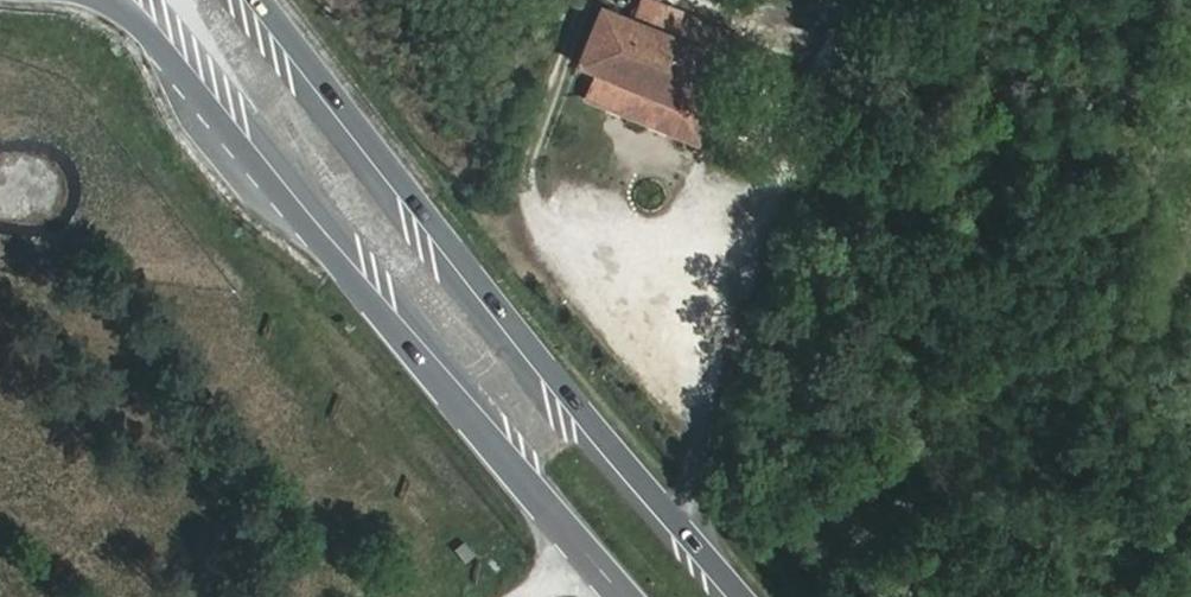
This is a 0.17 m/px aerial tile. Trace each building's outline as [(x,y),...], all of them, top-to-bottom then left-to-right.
[(611,105),(701,148),(753,20),(702,0),(653,0),(646,17),(603,0),(602,0),(580,53),(625,72),(611,105)]
